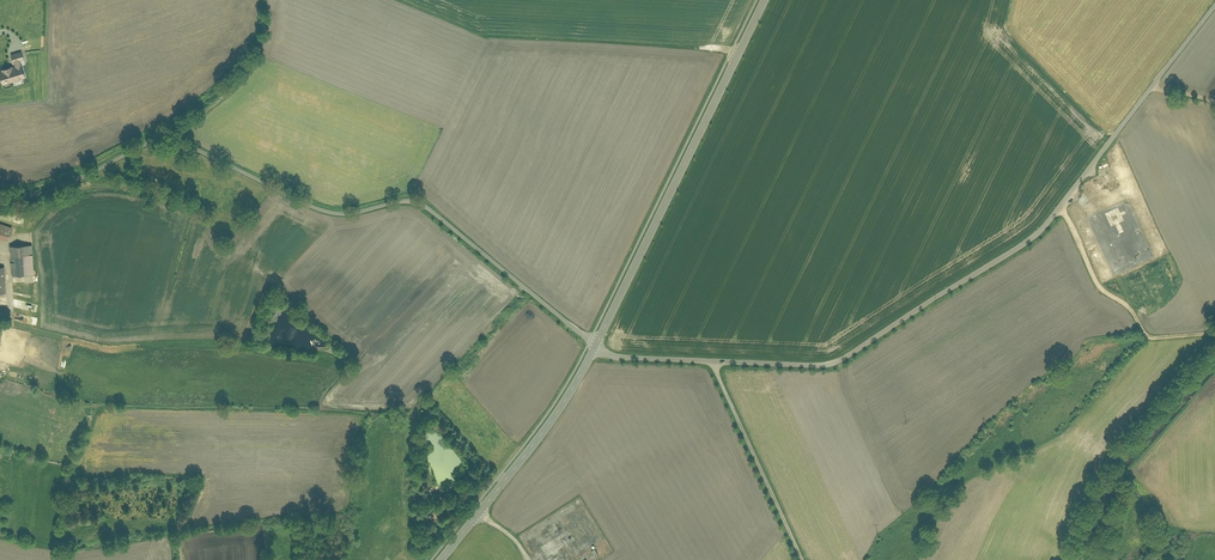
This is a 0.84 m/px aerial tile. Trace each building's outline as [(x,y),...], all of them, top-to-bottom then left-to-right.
[(33,47),(25,45),(24,52),(32,54),(33,47)] [(31,76),(22,51),(7,56),(11,67),(0,70),(0,86),(31,76)] [(13,225),(0,221),(0,238),(8,241),(13,225)] [(32,243),(11,244),(13,275),(34,274),(32,243)]
